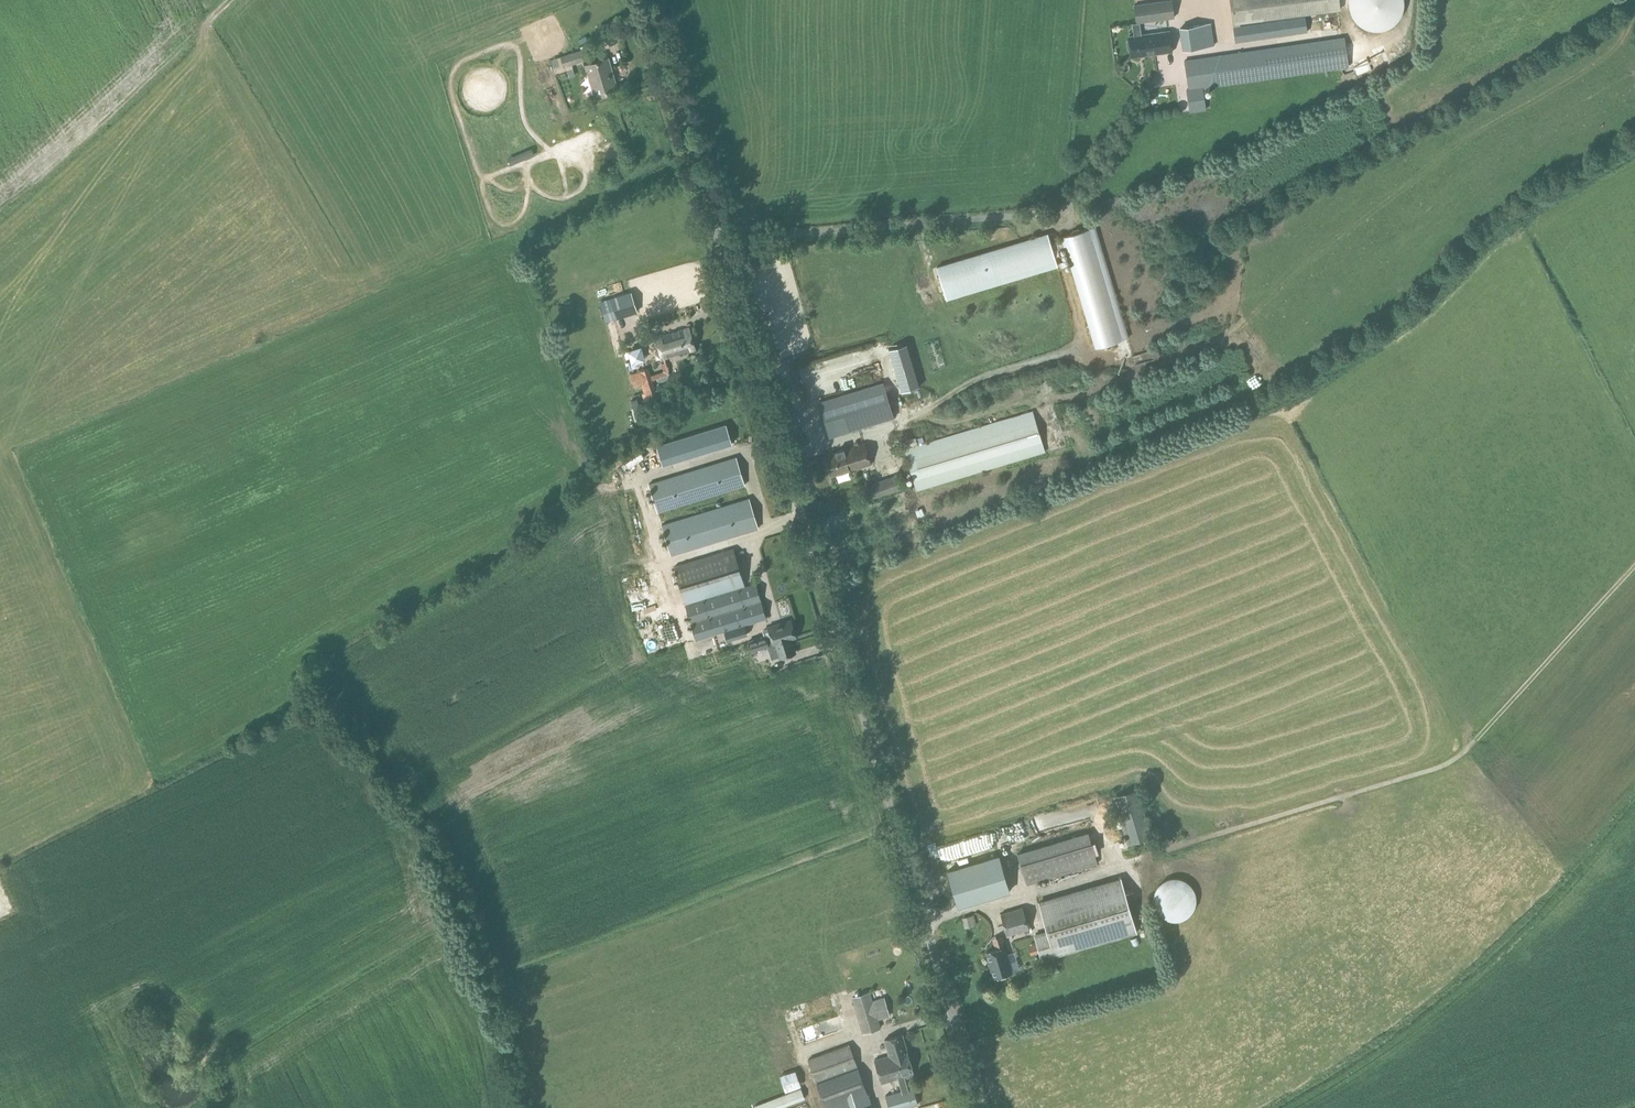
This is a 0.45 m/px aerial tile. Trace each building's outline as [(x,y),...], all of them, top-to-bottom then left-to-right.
[(1172,0),(1169,0),(1134,5),(1136,23),(1175,18),(1172,0)] [(1327,11),(1341,9),(1340,0),(1230,0),(1233,23),(1327,11)] [(1350,0),(1350,7),(1351,14),(1355,20),(1360,24),(1366,28),(1372,30),(1379,30),(1386,28),(1392,26),(1397,21),(1401,15),(1403,9),(1404,2),(1403,0),(1350,0)] [(1305,16),(1286,19),(1233,27),(1236,42),(1307,32),(1305,16)] [(1211,23),(1179,28),(1183,50),(1215,45),(1211,23)] [(1169,32),(1128,37),(1131,57),(1172,52),(1169,32)] [(1336,38),(1184,60),(1189,89),(1186,89),(1190,112),(1207,110),(1203,89),(1350,67),(1345,36),(1336,38)] [(574,52),(573,48),(560,52),(563,67),(585,61),(582,49),(574,52)] [(618,89),(609,58),(586,65),(595,96),(618,89)] [(1048,234),(937,267),(946,299),(1058,266),(1053,249),(1065,245),(1096,348),(1128,338),(1094,227),(1063,236),(1063,239),(1051,242),(1048,234)] [(630,293),(600,302),(606,322),(636,313),(630,293)] [(695,348),(688,327),(657,337),(661,351),(657,352),(659,359),(663,357),(663,358),(695,348)] [(656,390),(649,368),(637,372),(630,374),(634,386),(641,384),(644,393),(642,394),(644,400),(657,396),(656,390)] [(813,384),(822,383),(820,372),(811,374),(813,384)] [(893,417),(883,383),(820,402),(830,436),(893,417)] [(1032,413),(906,451),(917,489),(1044,451),(1032,413)] [(663,464),(732,443),(727,424),(657,445),(663,464)] [(871,464),(865,443),(826,455),(832,476),(871,464)] [(737,456),(674,476),(649,484),(658,512),(682,504),(745,485),(737,456)] [(903,489),(898,474),(866,485),(870,499),(903,489)] [(662,525),(671,555),(689,549),(689,550),(758,529),(749,498),(685,518),(662,525)] [(915,510),(918,517),(925,514),(922,508),(915,510)] [(744,587),(734,549),(674,566),(681,588),(696,640),(766,619),(755,583),(744,587)] [(644,575),(634,578),(638,588),(647,584),(644,575)] [(797,637),(792,620),(769,627),(772,637),(775,644),(776,644),(780,656),(781,657),(796,652),(793,642),(792,643),(791,639),(797,637)] [(744,626),(734,629),(736,636),(747,633),(744,626)] [(769,636),(752,641),(755,650),(769,646),(773,659),(780,656),(776,644),(775,644),(772,637),(769,638),(769,636)] [(1029,849),(1013,853),(1016,863),(1058,853),(1055,843),(1045,845),(1046,848),(1039,849),(1040,853),(1031,855),(1029,849)] [(1021,883),(1096,865),(1091,845),(1017,862),(1021,883)] [(958,907),(1011,891),(999,854),(947,870),(958,907)] [(1117,879),(1033,899),(1044,947),(1035,949),(1038,959),(1130,936),(1117,879)] [(1023,907),(1001,914),(1007,935),(1029,929),(1023,907)] [(1136,935),(1124,938),(1127,950),(1139,947),(1136,935)] [(1123,941),(1113,943),(1115,955),(1125,954),(1123,941)] [(1013,973),(1006,948),(987,953),(995,979),(1000,978),(1000,979),(1002,980),(1006,979),(1009,976),(1008,975),(1013,973)] [(1132,965),(1146,962),(1142,948),(1129,952),(1132,965)] [(1052,973),(1063,970),(1060,957),(1048,960),(1052,973)] [(869,993),(853,998),(863,1032),(879,1027),(869,993)] [(825,1031),(835,1028),(831,1017),(821,1020),(825,1031)] [(890,1056),(875,1060),(882,1083),(898,1078),(900,1077),(900,1079),(905,1078),(914,1075),(907,1051),(906,1051),(906,1048),(902,1035),(885,1040),(890,1056)] [(868,1094),(850,1044),(808,1058),(826,1107),(828,1107),(840,1104),(868,1094)] [(780,1096),(749,1105),(750,1107),(779,1107),(800,1102),(791,1071),(774,1077),(780,1096)] [(900,1079),(900,1077),(898,1078),(901,1090),(902,1091),(908,1089),(908,1088),(905,1078),(900,1079)] [(902,1091),(901,1090),(885,1095),(889,1107),(906,1107),(918,1104),(913,1086),(908,1088),(908,1089),(902,1091)]
